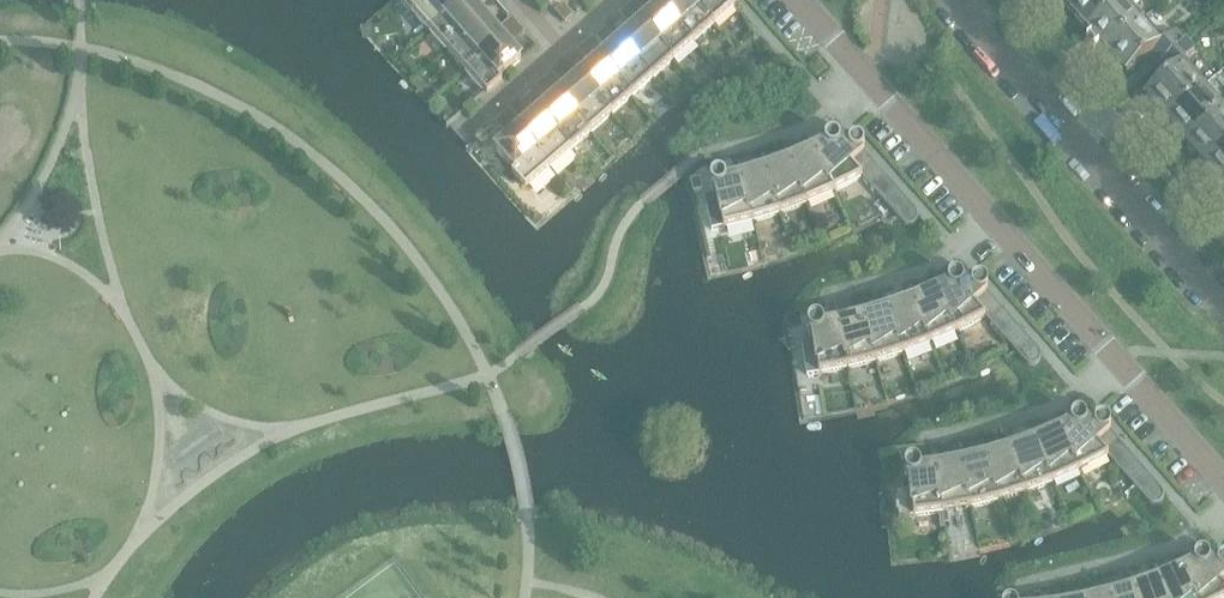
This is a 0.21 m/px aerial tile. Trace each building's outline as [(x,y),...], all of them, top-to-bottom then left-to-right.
[(465,0),(422,0),(410,10),(429,32),(465,0)] [(448,52),(484,21),(465,0),(429,32),(448,52)] [(714,25),(692,0),(670,0),(662,7),(693,43),(714,25)] [(730,0),(692,0),(714,25),(736,6),(730,0)] [(1068,8),(1078,0),(1061,0),(1068,8)] [(1068,8),(1076,17),(1074,19),(1083,28),(1085,27),(1088,30),(1123,0),(1078,0),(1068,8)] [(1088,30),(1096,39),(1094,41),(1102,51),(1105,49),(1108,53),(1145,20),(1133,6),(1141,0),(1140,0),(1123,0),(1088,30)] [(635,19),(643,12),(633,2),(626,8),(635,19)] [(565,24),(573,16),(564,6),(555,13),(565,24)] [(673,61),(693,43),(662,7),(641,26),(673,61)] [(628,26),(635,19),(626,8),(618,15),(628,26)] [(508,35),(519,26),(512,18),(501,28),(508,35)] [(1164,42),(1145,20),(1108,53),(1115,61),(1113,64),(1121,73),(1124,72),(1127,74),(1149,56),(1159,67),(1186,44),(1176,32),(1164,42)] [(466,73),(502,41),(484,21),(448,52),(466,73)] [(515,43),(526,33),(519,26),(508,35),(515,43)] [(652,80),(673,61),(641,26),(621,44),(639,65),(652,80)] [(594,55),(602,49),(592,38),(585,44),(594,55)] [(485,94),(521,63),(502,41),(466,73),(485,94)] [(587,62),(594,55),(585,44),(577,51),(587,62)] [(652,80),(639,65),(621,44),(600,62),(603,65),(632,98),(652,80)] [(1186,63),(1196,55),(1186,44),(1159,67),(1168,77),(1146,97),(1148,99),(1147,104),(1151,108),(1157,109),(1166,120),(1180,107),(1183,108),(1189,103),(1189,100),(1206,85),(1186,63)] [(632,98),(603,65),(600,62),(580,80),(611,116),(632,98)] [(553,91),(561,85),(551,74),(544,81),(553,91)] [(591,134),(611,116),(580,80),(559,98),(591,134)] [(546,98),(553,91),(544,81),(536,87),(546,98)] [(1206,86),(1206,85),(1189,100),(1189,103),(1183,108),(1180,107),(1166,120),(1167,121),(1167,126),(1171,131),(1176,132),(1186,142),(1200,130),(1203,130),(1208,125),(1208,122),(1223,109),(1223,106),(1206,86)] [(570,152),(591,134),(559,98),(538,116),(570,152)] [(1208,122),(1208,125),(1203,130),(1200,130),(1186,142),(1187,144),(1187,149),(1191,153),(1196,154),(1205,164),(1219,152),(1222,152),(1223,151),(1223,109),(1208,122)] [(512,127),(520,121),(510,110),(503,117),(512,127)] [(550,170),(570,152),(538,116),(518,134),(550,170)] [(505,134),(512,127),(503,117),(495,123),(505,134)] [(550,170),(518,134),(496,153),(503,160),(495,166),(507,180),(515,174),(528,189),(550,170)] [(885,176),(854,142),(847,134),(839,141),(837,140),(835,139),(833,138),(831,138),(829,139),(827,140),(826,142),(825,144),(824,146),(825,149),(814,154),(833,193),(862,179),(871,189),(885,176)] [(477,140),(469,147),(476,155),(484,148),(477,140)] [(814,154),(805,158),(797,148),(787,156),(807,205),(833,193),(814,154)] [(1205,164),(1206,165),(1207,166),(1207,171),(1211,176),(1216,177),(1223,186),(1223,151),(1222,152),(1219,152),(1205,164)] [(780,215),(807,205),(787,156),(786,157),(789,165),(781,168),(774,157),(763,165),(780,215)] [(753,223),(780,215),(763,165),(762,166),(765,174),(756,176),(750,165),(739,172),(753,223)] [(740,181),(731,183),(725,172),(714,178),(713,179),(711,181),(711,183),(710,184),(710,186),(711,188),(711,190),(713,191),(714,192),(716,193),(716,196),(706,198),(713,233),(753,223),(739,172),(738,173),(740,181)] [(892,184),(888,180),(885,176),(871,189),(878,197),(892,184)] [(697,179),(687,181),(689,191),(699,189),(697,179)] [(884,204),(899,192),(892,184),(878,197),(884,204)] [(891,212),(905,200),(899,192),(884,204),(891,212)] [(912,207),(908,202),(905,200),(891,212),(898,220),(912,207)] [(916,212),(916,211),(912,207),(898,220),(901,224),(903,225),(906,227),(909,227),(912,226),(914,225),(916,223),(917,220),(918,218),(918,215),(916,212)] [(1001,309),(978,281),(971,274),(962,281),(960,280),(958,279),(956,278),(954,278),(952,279),(950,280),(949,282),(948,284),(947,286),(948,288),(938,293),(956,333),(985,318),(987,321),(1001,309)] [(938,293),(928,298),(920,288),(910,296),(930,345),(956,333),(938,293)] [(903,355),(930,345),(910,296),(909,297),(913,304),(904,307),(897,297),(886,305),(903,355)] [(876,363),(903,355),(886,305),(885,305),(888,313),(880,316),(873,305),(862,312),(876,363)] [(994,329),(1008,316),(1001,309),(987,321),(994,329)] [(863,321),(855,323),(848,312),(837,318),(848,369),(876,363),(862,312),(861,313),(863,321)] [(1001,336),(1015,324),(1008,316),(994,329),(1001,336)] [(838,327),(829,329),(824,317),(812,322),(811,324),(809,325),(808,327),(808,328),(807,330),(808,332),(809,334),(810,336),(811,337),(813,338),(813,341),(802,343),(807,377),(839,371),(846,370),(848,369),(837,318),(836,319),(838,327)] [(1007,344),(1022,332),(1015,324),(1001,336),(1007,344)] [(1014,352),(1029,339),(1022,332),(1007,344),(1014,352)] [(1021,360),(1035,347),(1029,339),(1014,352),(1021,360)] [(1040,352),(1039,351),(1035,347),(1021,360),(1025,364),(1027,365),(1029,366),(1032,367),(1034,366),(1037,365),(1039,364),(1040,361),(1041,359),(1041,356),(1040,354),(1040,352)] [(848,381),(846,370),(844,370),(839,371),(841,383),(848,381)] [(1118,441),(1100,421),(1093,413),(1085,421),(1083,419),(1081,418),(1079,417),(1077,418),(1075,418),(1073,420),(1072,421),(1071,423),(1070,425),(1071,428),(1060,433),(1079,472),(1107,458),(1103,453),(1118,441)] [(1060,433),(1051,437),(1043,427),(1033,435),(1053,484),(1079,472),(1060,433)] [(1026,494),(1053,484),(1033,435),(1032,436),(1035,444),(1027,447),(1020,437),(1009,444),(1026,494)] [(1110,461),(1124,448),(1118,441),(1103,453),(1107,458),(1110,461)] [(999,502),(1026,494),(1009,444),(1008,445),(1011,453),(1002,455),(996,445),(985,452),(999,502)] [(1117,468),(1131,456),(1124,448),(1110,461),(1117,468)] [(986,460),(977,462),(971,451),(960,458),(971,509),(999,502),(985,452),(984,452),(986,460)] [(907,453),(900,455),(902,462),(909,459),(907,453)] [(1123,476),(1138,463),(1131,456),(1117,468),(1123,476)] [(960,466),(952,468),(946,457),(935,462),(943,514),(971,509),(960,458),(959,458),(960,466)] [(935,471),(926,472),(921,460),(909,466),(907,467),(906,468),(905,470),(905,472),(905,474),(905,476),(906,478),(908,479),(909,480),(910,491),(896,493),(899,519),(943,514),(935,462),(934,463),(935,471)] [(1145,471),(1139,464),(1138,463),(1123,476),(1130,483),(1130,484),(1145,471)] [(1137,491),(1151,479),(1145,471),(1130,484),(1137,491)] [(1144,499),(1158,487),(1151,479),(1137,491),(1144,499)] [(1163,492),(1162,490),(1158,487),(1144,499),(1148,503),(1149,505),(1151,506),(1153,506),(1155,506),(1157,506),(1159,505),(1161,504),(1162,502),(1163,500),(1164,498),(1164,495),(1163,493),(1163,492)] [(1216,553),(1208,560),(1206,559),(1204,558),(1202,557),(1200,557),(1198,558),(1196,559),(1195,561),(1194,563),(1193,565),(1194,567),(1183,573),(1195,597),(1223,597),(1223,561),(1216,553)] [(1174,577),(1166,567),(1156,575),(1165,597),(1195,597),(1183,573),(1174,577)] [(1156,575),(1155,576),(1158,583),(1150,586),(1143,576),(1132,584),(1137,597),(1165,597),(1156,575)] [(1132,584),(1131,584),(1134,592),(1125,595),(1119,584),(1108,591),(1110,597),(1137,597),(1132,584)]
